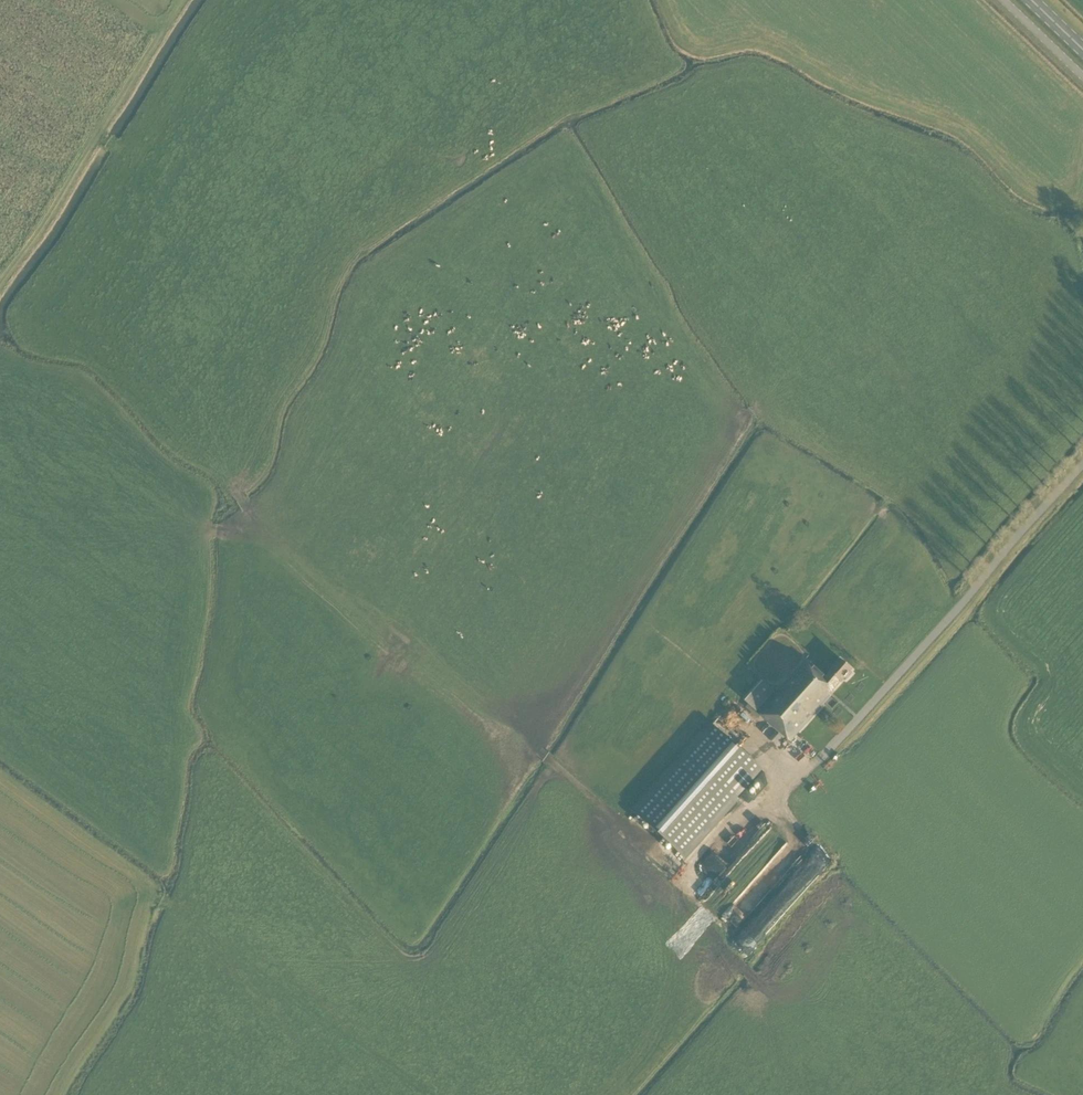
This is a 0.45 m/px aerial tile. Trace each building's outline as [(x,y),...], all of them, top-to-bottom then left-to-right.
[(851,674),(849,672),(851,670),(840,660),(824,678),(806,662),(774,697),(771,695),(773,693),(760,681),(742,701),(756,713),(758,711),(760,713),(758,715),(790,743),(831,697),(829,695),(844,679),(846,680),(851,674)] [(710,725),(632,812),(685,859),(763,772),(710,725)] [(752,850),(741,862),(750,870),(738,883),(746,889),(772,860),(763,852),(759,856),(752,850)] [(789,888),(801,875),(796,870),(783,883),(789,888)]
